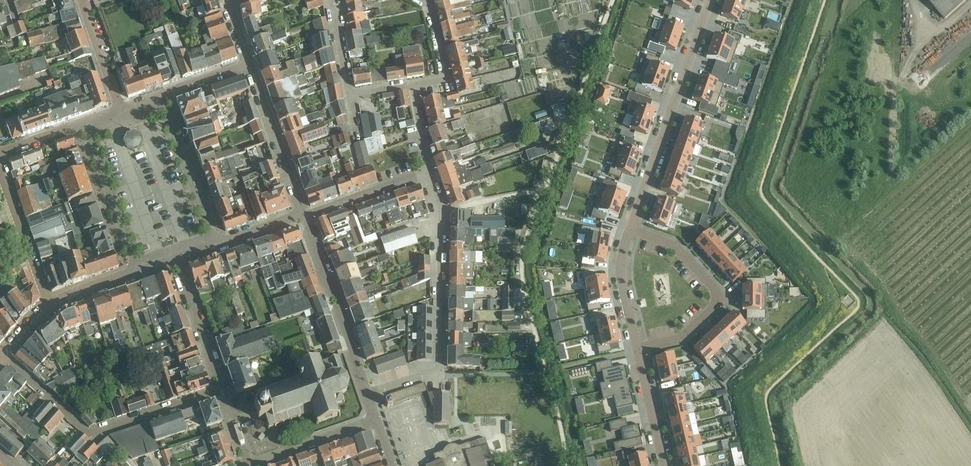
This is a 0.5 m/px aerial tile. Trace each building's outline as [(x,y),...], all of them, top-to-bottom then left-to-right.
[(74,11),(70,0),(23,0),(13,3),(18,16),(32,10),(31,7),(51,0),(54,9),(50,10),(52,16),(65,13),(74,11)] [(184,5),(186,5),(184,0),(182,0),(177,1),(181,13),(186,12),(184,5)] [(242,22),(253,19),(260,16),(259,11),(258,6),(260,6),(266,0),(244,0),(240,8),(240,9),(242,22)] [(321,0),(308,0),(304,2),(307,12),(322,7),(321,0)] [(435,5),(438,15),(462,9),(470,7),(469,1),(469,0),(454,0),(435,5)] [(672,4),(690,10),(693,0),(674,0),(672,4)] [(725,5),(736,8),(742,10),(746,0),(726,0),(725,5)] [(966,0),(927,0),(945,19),(966,0)] [(220,12),(216,1),(202,6),(206,17),(220,12)] [(362,13),(361,7),(363,6),(365,8),(372,7),(371,1),(363,3),(360,3),(346,5),(348,16),(362,13)] [(725,5),(721,16),(738,22),(742,10),(736,8),(725,5)] [(6,23),(4,18),(10,16),(6,6),(0,8),(0,25),(6,23)] [(462,9),(438,15),(440,25),(453,22),(469,18),(468,14),(468,13),(463,14),(462,9)] [(65,13),(52,16),(47,18),(48,23),(60,20),(61,26),(74,22),(78,22),(74,11),(65,13)] [(220,12),(206,17),(202,19),(208,35),(210,40),(213,39),(214,43),(229,38),(220,12)] [(348,16),(349,25),(360,23),(361,30),(370,29),(368,21),(365,22),(363,13),(362,13),(348,16)] [(488,22),(496,21),(495,14),(487,15),(488,22)] [(324,18),(312,22),(315,35),(328,31),(324,18)] [(257,32),(253,19),(242,22),(250,43),(262,39),(271,36),(269,28),(257,32)] [(662,21),(658,32),(679,40),(683,28),(666,22),(662,21)] [(74,22),(61,26),(26,35),(29,48),(45,45),(62,40),(60,32),(66,30),(68,36),(81,31),(78,22),(74,22)] [(443,35),(473,27),(472,23),(472,22),(455,27),(453,22),(440,25),(443,35)] [(771,29),(778,31),(781,24),(773,22),(772,24),(771,29)] [(26,34),(22,23),(13,26),(17,37),(26,34)] [(360,23),(349,25),(350,32),(361,30),(360,23)] [(508,23),(492,26),(493,32),(509,28),(508,23)] [(17,37),(13,26),(6,28),(10,39),(17,37)] [(423,26),(413,28),(415,36),(425,33),(423,26)] [(457,38),(475,33),(473,27),(443,35),(445,44),(458,41),(457,38)] [(513,41),(509,29),(503,31),(506,43),(513,41)] [(345,33),(346,39),(362,36),(362,35),(361,30),(350,32),(349,32),(345,33)] [(250,43),(256,59),(274,52),(271,44),(286,39),(283,32),(274,35),(271,36),(262,39),(250,43)] [(649,43),(647,50),(663,55),(665,48),(675,52),(679,40),(658,32),(654,44),(649,43)] [(714,35),(710,47),(722,51),(734,55),(738,43),(739,43),(742,37),(728,32),(726,39),(714,35)] [(68,47),(66,48),(68,56),(88,50),(82,33),(65,39),(68,47)] [(328,33),(309,39),(312,55),(331,49),(328,33)] [(191,76),(184,53),(178,55),(177,52),(182,51),(176,34),(167,38),(174,56),(182,79),(191,76)] [(210,40),(208,35),(202,38),(206,47),(200,49),(201,52),(207,70),(221,65),(214,43),(213,39),(210,40)] [(346,39),(347,45),(363,42),(362,36),(346,39)] [(236,60),(229,38),(214,43),(221,65),(236,60)] [(477,40),(446,48),(449,60),(465,56),(472,54),(470,47),(479,45),(477,40)] [(347,45),(349,53),(365,50),(363,42),(347,45)] [(504,46),(507,54),(517,51),(515,43),(504,46)] [(138,73),(132,54),(136,53),(133,46),(131,47),(132,49),(125,51),(130,67),(118,72),(128,98),(145,92),(138,73)] [(199,47),(187,51),(184,51),(184,52),(184,53),(191,76),(207,70),(201,52),(200,49),(199,47)] [(423,76),(421,60),(420,59),(419,53),(418,47),(402,49),(403,55),(402,55),(403,56),(395,57),(397,69),(385,71),(385,70),(387,82),(423,76)] [(710,47),(706,58),(715,62),(712,71),(727,76),(730,67),(734,55),(722,51),(710,47)] [(286,65),(262,74),(267,88),(310,73),(323,68),(334,64),(331,49),(312,55),(286,65)] [(68,56),(56,59),(57,61),(66,59),(67,64),(73,63),(91,56),(88,50),(68,56)] [(170,51),(151,58),(154,65),(155,70),(161,86),(163,86),(180,80),(170,51)] [(274,52),(256,59),(262,74),(286,65),(284,60),(278,62),(274,52)] [(647,55),(641,73),(665,81),(669,70),(657,66),(659,60),(647,55)] [(465,56),(449,60),(452,72),(468,68),(476,66),(475,61),(471,62),(471,63),(467,65),(465,56)] [(19,89),(17,83),(35,77),(34,75),(47,71),(43,58),(0,69),(0,96),(19,89)] [(339,85),(334,64),(323,68),(326,82),(320,85),(322,91),(323,91),(328,89),(339,85)] [(155,70),(154,65),(147,68),(147,70),(138,73),(145,92),(161,86),(155,70)] [(760,65),(754,85),(759,86),(766,67),(760,65)] [(470,79),(468,68),(452,72),(455,83),(470,79)] [(369,73),(368,69),(352,72),(355,87),(371,85),(369,73)] [(700,77),(696,89),(709,93),(720,97),(724,85),(736,89),(739,80),(727,76),(712,71),(709,80),(700,77)] [(312,79),(310,73),(267,88),(274,108),(293,101),(314,94),(312,88),(299,93),(298,88),(307,85),(305,81),(312,79)] [(637,85),(634,92),(649,96),(651,90),(661,93),(665,81),(641,73),(637,85)] [(67,83),(70,94),(83,89),(84,93),(85,93),(87,99),(90,98),(94,111),(107,106),(97,75),(79,81),(78,78),(67,83)] [(184,102),(178,104),(183,118),(181,119),(182,124),(185,123),(188,132),(210,124),(208,117),(219,113),(215,103),(248,91),(244,80),(243,77),(243,78),(236,80),(183,99),(184,102)] [(54,86),(53,82),(51,79),(45,82),(47,89),(54,86)] [(455,83),(457,93),(458,95),(473,91),(470,79),(455,83)] [(59,80),(53,82),(54,86),(55,89),(61,87),(59,80)] [(339,85),(328,89),(323,91),(328,110),(332,108),(333,108),(332,104),(343,100),(339,85)] [(754,85),(746,105),(752,107),(759,87),(759,86),(754,85)] [(52,126),(94,111),(90,98),(87,99),(85,93),(84,93),(83,89),(70,94),(44,103),(52,126)] [(696,89),(692,101),(700,104),(698,110),(715,116),(718,109),(716,109),(720,97),(709,93),(696,89)] [(410,107),(407,92),(382,96),(382,100),(397,98),(398,108),(396,109),(397,120),(405,119),(403,108),(410,107)] [(458,95),(457,93),(445,96),(447,102),(452,101),(459,99),(458,95)] [(630,93),(627,102),(634,104),(637,95),(630,93)] [(52,126),(44,103),(40,94),(35,96),(39,107),(40,107),(42,111),(27,117),(27,118),(20,121),(19,118),(6,123),(12,140),(52,126)] [(439,96),(423,100),(426,115),(442,111),(454,108),(452,101),(447,102),(445,96),(439,97),(439,96)] [(333,108),(332,108),(336,119),(346,115),(343,100),(332,104),(333,108)] [(251,101),(242,104),(246,118),(243,119),(245,126),(248,124),(258,121),(255,110),(251,101)] [(297,112),(293,101),(274,108),(280,124),(291,119),(291,118),(297,116),(299,120),(305,118),(302,110),(297,112)] [(637,105),(633,117),(650,123),(655,111),(637,105)] [(445,122),(442,111),(426,115),(429,126),(445,122)] [(280,124),(285,137),(298,133),(302,131),(310,128),(309,125),(311,125),(310,122),(320,119),(319,113),(305,118),(299,120),(297,116),(291,118),(291,119),(280,124)] [(364,142),(367,156),(383,151),(378,133),(381,133),(378,116),(368,118),(367,114),(360,115),(363,131),(365,141),(364,141),(364,142)] [(347,122),(346,115),(336,119),(335,119),(337,126),(347,122)] [(633,117),(629,129),(646,135),(650,123),(633,117)] [(685,118),(682,129),(699,135),(703,124),(685,118)] [(532,125),(535,132),(541,130),(542,135),(555,130),(551,119),(532,125)] [(460,130),(464,129),(461,120),(450,124),(453,131),(460,129),(460,130)] [(253,136),(256,134),(260,146),(265,144),(262,133),(258,121),(248,124),(253,136)] [(213,123),(210,124),(188,132),(193,144),(215,136),(215,137),(233,130),(231,124),(216,129),(213,123)] [(298,133),(285,137),(294,163),(307,158),(303,144),(327,136),(322,124),(310,128),(302,131),(298,133)] [(442,126),(429,130),(434,146),(439,145),(443,143),(447,142),(442,126)] [(682,129),(678,139),(695,145),(695,146),(697,146),(701,135),(699,135),(682,129)] [(622,130),(620,135),(632,139),(633,134),(622,130)] [(347,132),(338,135),(341,146),(351,144),(347,132)] [(133,134),(127,137),(124,143),(126,149),(132,151),(138,149),(141,143),(139,137),(133,134)] [(215,136),(193,144),(197,156),(219,148),(215,137),(215,136)] [(310,151),(334,142),(332,136),(308,145),(310,151)] [(69,159),(78,156),(72,138),(54,145),(57,153),(63,151),(66,160),(69,159)] [(468,138),(461,141),(462,147),(470,144),(468,138)] [(678,139),(675,149),(692,155),(695,146),(695,145),(678,139)] [(354,145),(359,168),(369,165),(367,156),(364,142),(354,145)] [(432,147),(429,148),(433,159),(449,154),(458,151),(457,145),(445,149),(443,143),(439,145),(434,146),(432,147)] [(513,144),(493,151),(495,157),(514,150),(513,144)] [(449,154),(433,159),(437,170),(457,163),(462,161),(460,156),(476,150),(475,145),(458,151),(449,154)] [(545,145),(525,152),(528,161),(548,154),(545,145)] [(618,145),(614,157),(636,165),(640,153),(618,145)] [(197,156),(202,169),(214,165),(238,156),(236,149),(221,154),(219,148),(197,156)] [(675,149),(671,160),(688,166),(692,155),(675,149)] [(40,170),(46,168),(39,150),(9,161),(13,172),(38,163),(40,170)] [(83,169),(78,156),(69,159),(66,160),(48,166),(49,167),(46,168),(40,170),(42,175),(58,169),(61,177),(83,169)] [(202,169),(209,188),(225,182),(233,180),(233,179),(238,178),(235,169),(242,166),(238,156),(214,165),(202,169)] [(294,163),(299,177),(313,173),(315,172),(314,170),(327,165),(325,158),(312,163),(310,157),(307,158),(294,163)] [(614,157),(608,175),(620,179),(623,173),(632,177),(632,176),(636,165),(614,157)] [(477,162),(473,163),(475,168),(479,167),(479,166),(485,164),(484,159),(476,161),(477,162)] [(671,160),(667,170),(685,176),(688,166),(671,160)] [(253,175),(248,176),(247,174),(241,177),(243,183),(254,179),(261,177),(267,175),(270,183),(271,183),(279,180),(273,163),(265,165),(259,166),(261,172),(253,175)] [(350,163),(344,166),(348,177),(353,191),(377,182),(371,167),(354,174),(350,163)] [(459,168),(457,163),(437,170),(441,181),(455,175),(465,172),(464,167),(461,168),(459,168)] [(47,196),(51,194),(87,182),(83,169),(61,177),(43,183),(47,196)] [(455,175),(441,181),(445,192),(457,188),(463,186),(472,183),(483,179),(480,169),(469,173),(468,171),(465,172),(455,175)] [(572,169),(567,184),(572,186),(577,170),(572,169)] [(667,170),(664,180),(681,186),(685,176),(667,170)] [(318,187),(304,192),(310,207),(337,197),(332,181),(331,178),(322,181),(321,177),(317,178),(315,172),(313,173),(318,187)] [(313,173),(299,177),(304,192),(318,187),(313,173)] [(269,195),(260,198),(264,210),(267,217),(290,209),(279,180),(271,183),(270,183),(267,175),(261,177),(265,188),(266,187),(269,195)] [(353,191),(348,177),(335,182),(340,196),(353,191)] [(254,179),(243,183),(257,221),(267,217),(260,198),(260,197),(259,194),(255,196),(252,187),(256,186),(254,180),(254,179)] [(602,186),(598,198),(622,206),(626,195),(614,191),(617,185),(604,180),(602,186)] [(664,180),(660,191),(677,197),(681,186),(664,180)] [(20,181),(14,183),(17,192),(23,190),(20,181)] [(64,190),(51,194),(53,200),(65,195),(68,203),(70,202),(92,194),(87,182),(64,190)] [(225,183),(225,182),(209,188),(215,205),(231,200),(231,199),(225,183)] [(23,210),(49,200),(47,196),(43,183),(23,190),(17,192),(23,210)] [(419,185),(412,188),(419,212),(420,214),(421,216),(428,214),(427,211),(424,212),(421,202),(424,201),(419,185)] [(470,189),(471,191),(474,198),(480,196),(476,187),(470,189)] [(565,187),(559,206),(566,208),(573,190),(565,187)] [(412,188),(405,190),(410,206),(413,205),(415,210),(416,213),(419,212),(412,188)] [(457,188),(445,192),(450,207),(464,202),(463,197),(460,197),(457,188)] [(410,206),(405,190),(394,194),(399,209),(410,206)] [(474,198),(471,191),(466,193),(468,200),(474,198)] [(92,194),(70,202),(74,214),(96,206),(92,194)] [(394,194),(380,199),(385,214),(388,222),(390,228),(395,226),(394,223),(402,221),(401,215),(399,209),(394,194)] [(215,205),(221,221),(235,216),(240,214),(238,208),(247,205),(244,195),(231,199),(231,200),(215,205)] [(593,210),(591,216),(604,221),(606,214),(617,218),(622,206),(598,198),(593,210)] [(657,198),(653,210),(671,216),(678,218),(682,207),(675,204),(657,198)] [(373,218),(385,214),(380,199),(368,203),(372,214),(371,214),(372,214),(373,218)] [(26,218),(52,209),(49,200),(23,210),(26,218)] [(55,208),(59,218),(64,234),(72,232),(73,235),(80,233),(74,214),(70,202),(68,203),(55,208)] [(372,214),(368,203),(354,208),(364,236),(370,234),(365,219),(366,219),(365,217),(372,214),(371,214),(372,214)] [(96,206),(74,214),(80,233),(103,225),(96,206)] [(42,225),(59,218),(55,208),(52,209),(26,218),(30,230),(42,225)] [(352,208),(340,213),(352,249),(365,244),(363,239),(352,208)] [(653,210),(649,222),(657,224),(657,225),(662,227),(663,226),(666,228),(671,216),(653,210)] [(240,214),(235,216),(239,227),(253,222),(249,211),(240,214)] [(450,211),(450,229),(464,229),(464,230),(481,230),(482,230),(482,218),(464,218),(464,212),(450,211)] [(333,232),(335,240),(336,242),(345,239),(349,250),(352,249),(340,213),(327,218),(333,232)] [(239,227),(235,216),(221,221),(225,232),(239,227)] [(702,216),(699,226),(702,227),(705,230),(709,227),(706,223),(707,217),(702,216)] [(30,230),(35,245),(47,241),(53,239),(65,235),(64,234),(59,218),(42,225),(30,230)] [(327,243),(335,240),(333,232),(327,218),(316,222),(324,242),(326,241),(327,243)] [(582,227),(580,234),(586,235),(584,248),(607,252),(609,238),(599,236),(601,230),(582,227)] [(113,254),(105,229),(89,235),(92,244),(93,244),(95,252),(97,252),(98,254),(93,255),(94,260),(113,254)] [(296,260),(307,256),(297,229),(280,235),(284,243),(285,248),(286,251),(287,254),(293,251),(296,260)] [(387,254),(417,244),(411,229),(381,239),(386,255),(387,254)] [(450,245),(463,245),(464,245),(473,245),(473,237),(481,237),(481,230),(464,230),(464,229),(450,229),(450,245)] [(497,238),(489,239),(489,245),(497,245),(510,245),(510,238),(515,238),(515,230),(504,229),(498,229),(497,229),(497,238)] [(697,241),(695,243),(703,252),(716,239),(708,231),(697,241)] [(274,259),(275,259),(281,256),(280,253),(286,251),(285,248),(284,243),(280,235),(267,239),(271,250),(274,259)] [(373,235),(363,239),(365,244),(377,240),(375,235),(373,235)] [(74,237),(79,253),(83,252),(78,236),(74,237)] [(53,239),(47,241),(50,249),(50,250),(56,248),(53,240),(53,239)] [(272,278),(277,291),(285,288),(284,287),(277,267),(278,267),(275,259),(274,259),(271,250),(267,239),(252,245),(258,261),(257,261),(260,269),(264,281),(272,278)] [(716,239),(703,252),(710,260),(723,247),(716,239)] [(47,241),(35,245),(40,260),(52,256),(50,250),(50,249),(47,241)] [(252,245),(232,251),(234,257),(241,276),(260,269),(257,261),(258,261),(252,245)] [(470,250),(463,250),(463,245),(450,245),(450,253),(470,253),(470,250)] [(510,245),(497,245),(497,253),(510,253),(510,245)] [(330,258),(341,253),(338,246),(328,250),(327,248),(325,249),(328,258),(330,258)] [(723,247),(710,260),(716,266),(717,268),(731,255),(723,247)] [(584,248),(581,265),(594,267),(595,261),(605,263),(607,252),(584,248)] [(349,250),(341,253),(330,258),(335,272),(355,265),(349,250)] [(234,257),(232,251),(223,255),(227,264),(232,280),(241,277),(241,276),(234,257)] [(79,253),(79,255),(80,256),(80,258),(86,279),(118,268),(113,254),(94,260),(95,261),(89,263),(85,252),(83,252),(79,253)] [(449,264),(473,264),(474,264),(475,253),(470,253),(450,253),(449,264)] [(60,259),(54,261),(55,267),(56,269),(57,269),(63,288),(72,284),(65,259),(64,254),(58,255),(60,259)] [(380,263),(389,260),(387,254),(386,255),(378,257),(380,263)] [(65,259),(72,284),(86,279),(80,258),(79,255),(65,259)] [(227,264),(223,255),(216,257),(223,278),(228,277),(229,280),(227,281),(229,287),(226,288),(237,316),(244,313),(235,289),(232,280),(227,264)] [(731,255),(717,268),(725,275),(738,263),(731,255)] [(277,267),(284,287),(286,286),(300,282),(315,278),(307,256),(296,260),(290,263),(289,260),(286,261),(287,264),(278,267),(277,267)] [(216,257),(203,262),(210,283),(213,291),(219,289),(226,287),(223,278),(216,257)] [(418,267),(429,267),(429,258),(418,258),(418,267)] [(738,263),(725,275),(730,281),(732,284),(750,267),(742,259),(738,263)] [(19,275),(27,270),(24,260),(21,262),(4,272),(9,281),(19,275)] [(199,297),(210,294),(213,293),(210,283),(203,262),(188,267),(199,297)] [(449,264),(449,272),(463,272),(463,280),(473,280),(473,264),(449,264)] [(360,280),(378,273),(375,267),(360,273),(358,272),(355,265),(335,272),(340,286),(348,283),(360,279),(360,280)] [(56,269),(55,267),(44,271),(52,292),(63,288),(57,269),(56,269)] [(27,270),(19,275),(25,292),(20,296),(30,308),(39,300),(27,270)] [(463,272),(449,272),(449,280),(463,280),(463,272)] [(418,275),(409,279),(412,287),(430,280),(429,273),(418,273),(418,275)] [(594,273),(582,275),(583,281),(585,281),(587,293),(607,289),(605,277),(595,279),(594,273)] [(169,312),(182,308),(177,295),(176,295),(170,276),(166,275),(154,279),(160,298),(162,303),(166,302),(166,304),(167,310),(168,310),(169,312)] [(382,285),(388,283),(385,275),(379,277),(382,285)] [(319,287),(315,278),(300,282),(286,286),(289,296),(319,287)] [(154,279),(140,284),(147,307),(151,318),(157,316),(152,301),(160,298),(154,279)] [(362,290),(359,280),(360,279),(348,283),(340,286),(346,301),(354,298),(364,294),(375,291),(373,286),(362,290)] [(746,286),(742,286),(742,298),(768,298),(768,286),(765,286),(765,279),(746,279),(746,286)] [(449,280),(449,288),(464,289),(464,284),(469,284),(469,286),(471,286),(471,288),(475,288),(479,288),(479,281),(473,281),(473,280),(463,280),(449,280)] [(1,305),(16,326),(20,321),(20,318),(30,308),(20,296),(16,291),(12,286),(10,287),(7,283),(0,289),(0,304),(1,305)] [(129,300),(131,309),(133,315),(142,312),(147,326),(153,325),(151,318),(147,307),(140,284),(126,289),(129,300)] [(272,301),(277,314),(280,321),(304,313),(313,310),(309,300),(322,295),(319,287),(289,296),(272,301)] [(384,288),(375,291),(364,294),(354,298),(346,301),(350,310),(367,303),(374,301),(373,297),(386,292),(384,288)] [(464,289),(449,288),(449,300),(473,300),(473,293),(475,293),(475,288),(471,288),(464,289)] [(502,300),(513,299),(513,288),(502,288),(502,300)] [(118,313),(131,309),(129,300),(126,289),(108,294),(110,301),(113,312),(120,332),(125,331),(119,316),(118,313)] [(587,293),(585,293),(587,306),(588,312),(601,310),(600,304),(610,302),(607,289),(587,293)] [(851,293),(844,299),(849,305),(856,300),(851,293)] [(108,294),(92,301),(99,324),(99,326),(109,323),(115,341),(119,341),(120,346),(125,345),(120,332),(113,312),(110,301),(108,294)] [(212,301),(210,294),(199,297),(202,304),(212,301)] [(313,310),(304,313),(306,318),(315,315),(316,318),(329,314),(322,295),(309,300),(313,310)] [(162,303),(160,298),(152,301),(157,316),(161,315),(161,314),(164,313),(164,311),(167,310),(166,304),(166,302),(162,303)] [(768,298),(742,298),(742,311),(746,311),(746,320),(765,320),(765,299),(768,299),(768,298)] [(513,311),(513,299),(502,300),(502,312),(513,311)] [(449,300),(449,312),(472,312),(473,301),(473,300),(449,300)] [(99,324),(92,301),(76,306),(82,326),(87,337),(92,335),(89,327),(99,324)] [(367,303),(350,310),(356,326),(373,320),(367,303)] [(2,333),(5,338),(16,326),(1,305),(0,306),(0,330),(2,333)] [(63,311),(55,317),(64,332),(70,330),(71,333),(76,331),(75,328),(82,326),(76,306),(63,311)] [(417,307),(417,321),(433,321),(433,307),(417,307)] [(161,315),(157,316),(151,318),(153,325),(154,326),(159,325),(157,320),(162,319),(165,326),(186,319),(182,308),(169,312),(168,310),(167,310),(164,311),(164,313),(161,314),(161,315)] [(449,312),(448,324),(472,324),(474,324),(474,312),(472,312),(449,312)] [(733,312),(725,320),(737,333),(745,326),(733,312)] [(513,313),(501,314),(501,322),(513,322),(513,313)] [(280,321),(277,314),(269,317),(271,323),(280,321)] [(335,332),(329,314),(316,318),(322,336),(335,332)] [(603,315),(590,318),(592,324),(597,323),(599,334),(617,330),(614,319),(604,321),(603,315)] [(64,332),(55,317),(38,332),(37,332),(48,347),(62,338),(65,344),(68,342),(66,337),(64,332)] [(190,330),(186,319),(165,326),(168,336),(190,330)] [(725,320),(717,327),(729,341),(737,333),(725,320)] [(417,321),(417,334),(433,334),(433,321),(417,321)] [(550,324),(551,330),(560,328),(558,322),(550,324)] [(221,330),(224,338),(243,332),(240,324),(221,330)] [(359,340),(376,335),(372,324),(356,329),(359,340)] [(448,324),(448,335),(462,334),(462,329),(472,329),(472,324),(448,324)] [(224,338),(215,341),(225,369),(227,368),(246,361),(276,351),(267,325),(243,332),(224,338)] [(473,334),(482,334),(482,325),(473,325),(473,334)] [(714,331),(709,335),(722,348),(729,341),(717,327),(714,331)] [(599,334),(594,336),(599,354),(611,351),(610,345),(620,343),(617,330),(599,334)] [(32,338),(46,359),(46,358),(49,357),(51,361),(53,360),(55,359),(50,350),(48,347),(37,332),(32,338)] [(145,348),(150,364),(156,362),(164,360),(164,358),(161,349),(168,347),(171,356),(176,354),(177,355),(196,348),(190,332),(145,348)] [(342,350),(335,332),(322,336),(329,355),(342,350)] [(383,332),(376,335),(359,340),(363,350),(379,344),(377,339),(385,336),(383,332)] [(417,334),(412,334),(412,340),(417,340),(417,347),(433,348),(433,334),(417,334)] [(462,334),(448,335),(448,348),(462,348),(462,334)] [(709,335),(701,342),(714,356),(722,348),(709,335)] [(15,359),(46,387),(57,382),(54,379),(64,373),(61,368),(55,359),(45,369),(43,367),(44,365),(42,363),(46,359),(32,338),(15,359)] [(379,344),(363,350),(366,361),(387,354),(386,350),(387,349),(385,342),(379,344)] [(701,342),(693,350),(705,363),(714,356),(701,342)] [(433,348),(417,347),(417,361),(433,361),(433,348)] [(164,360),(165,363),(178,359),(180,366),(184,365),(200,359),(196,348),(177,355),(176,354),(171,356),(164,358),(164,360)] [(448,348),(447,367),(448,367),(463,367),(472,368),(480,368),(480,367),(480,357),(472,357),(472,355),(464,355),(464,348),(462,348),(448,348)] [(396,354),(401,367),(406,365),(402,352),(396,354)] [(401,367),(396,354),(391,356),(395,369),(401,367)] [(661,357),(655,359),(658,371),(676,367),(675,364),(673,354),(669,355),(669,354),(663,355),(663,357),(661,357)] [(742,354),(736,360),(742,366),(748,360),(745,357),(742,354)] [(256,392),(255,393),(257,394),(260,404),(253,406),(258,420),(264,417),(268,427),(267,428),(269,429),(269,428),(274,426),(275,428),(276,427),(276,426),(283,423),(283,425),(285,424),(284,423),(290,421),(290,422),(292,421),(291,420),(297,418),(298,420),(299,419),(299,418),(305,416),(305,417),(307,416),(306,415),(313,413),(314,416),(313,417),(314,418),(315,418),(316,423),(315,425),(317,426),(318,423),(338,417),(340,417),(341,415),(338,415),(337,410),(338,409),(338,408),(336,408),(335,405),(343,402),(344,402),(344,401),(343,400),(341,395),(346,391),(348,384),(346,378),(340,373),(339,371),(343,369),(339,356),(322,362),(321,359),(319,358),(318,357),(316,360),(298,366),(296,365),(295,367),(297,368),(298,369),(287,373),(289,378),(288,379),(289,382),(287,383),(286,381),(285,382),(285,383),(279,385),(279,384),(277,384),(278,386),(272,388),(271,386),(269,387),(270,388),(263,391),(263,389),(262,389),(261,390),(262,391),(257,393),(256,392)] [(391,356),(385,358),(390,371),(395,369),(391,356)] [(390,371),(385,358),(379,360),(384,373),(390,371)] [(203,368),(200,359),(184,365),(184,367),(168,372),(170,377),(180,374),(181,375),(186,373),(203,368)] [(156,362),(169,400),(177,398),(173,386),(172,382),(171,382),(170,377),(168,372),(165,363),(164,360),(156,362)] [(384,373),(379,360),(373,362),(378,375),(384,373)] [(246,361),(227,368),(236,394),(254,388),(256,392),(257,393),(262,391),(261,390),(262,389),(257,375),(252,377),(246,361)] [(611,361),(595,364),(597,373),(602,372),(604,384),(600,385),(601,392),(629,386),(627,380),(628,379),(625,366),(612,369),(611,361)] [(587,367),(572,371),(573,376),(588,373),(587,367)] [(676,367),(658,371),(661,383),(667,382),(679,379),(676,367)] [(0,377),(0,386),(14,398),(26,383),(8,368),(0,377)] [(57,382),(46,387),(61,399),(81,386),(75,375),(71,368),(64,373),(54,379),(57,382)] [(189,380),(205,375),(203,368),(186,373),(181,375),(180,374),(170,377),(171,382),(172,382),(173,386),(176,385),(175,381),(178,380),(177,379),(181,378),(183,382),(189,380)] [(709,371),(704,376),(708,380),(716,378),(709,371)] [(729,372),(721,379),(722,380),(724,383),(732,375),(729,372)] [(205,375),(189,380),(193,393),(209,388),(205,375)] [(176,385),(173,386),(177,398),(193,393),(189,380),(183,382),(178,384),(176,385)] [(424,383),(388,395),(390,399),(391,402),(427,390),(424,383)] [(7,416),(25,433),(35,422),(31,418),(26,413),(22,418),(6,405),(7,403),(10,406),(15,399),(14,398),(0,386),(0,410),(7,416)] [(629,386),(601,392),(603,400),(614,398),(616,410),(632,406),(634,406),(631,392),(630,393),(629,386)] [(673,396),(664,398),(667,409),(684,405),(690,404),(688,394),(686,394),(684,387),(672,390),(673,396)] [(449,393),(428,393),(432,406),(434,406),(434,416),(433,416),(433,421),(434,421),(434,425),(450,425),(450,406),(449,406),(449,393)] [(143,397),(143,398),(146,408),(155,405),(151,394),(143,397)] [(36,397),(30,404),(32,406),(40,397),(38,395),(36,397)] [(143,398),(126,403),(129,413),(146,408),(143,398)] [(123,400),(111,404),(115,418),(122,416),(128,414),(123,400)] [(54,409),(46,402),(31,418),(35,422),(39,426),(54,409)] [(183,422),(200,417),(201,421),(203,420),(206,428),(207,428),(212,426),(222,423),(214,402),(180,413),(183,422)] [(684,405),(667,409),(669,420),(687,416),(684,405)] [(54,409),(39,426),(43,429),(49,434),(64,418),(54,409)] [(0,410),(0,417),(17,433),(23,439),(27,435),(25,433),(7,416),(0,410)] [(180,413),(172,415),(178,434),(186,431),(183,422),(180,413)] [(178,434),(172,415),(165,418),(171,436),(178,434)] [(89,428),(96,425),(88,416),(81,419),(89,428)] [(687,416),(669,420),(672,430),(689,426),(687,416)] [(171,436),(165,418),(157,420),(163,439),(171,436)] [(625,419),(608,423),(611,433),(621,430),(624,441),(613,444),(615,452),(642,446),(641,439),(642,438),(639,425),(627,428),(625,419)] [(163,439),(157,420),(150,423),(155,438),(156,441),(163,439)] [(35,422),(25,433),(27,435),(28,434),(36,442),(27,452),(42,465),(46,465),(55,456),(38,441),(41,437),(38,434),(43,429),(39,426),(35,422)] [(150,423),(144,425),(149,440),(155,438),(150,423)] [(149,440),(144,425),(138,426),(143,442),(149,440)] [(138,426),(133,428),(138,443),(143,442),(138,426)] [(689,426),(672,430),(674,441),(692,437),(689,426)] [(133,428),(127,430),(132,445),(138,443),(133,428)] [(23,448),(2,429),(0,431),(0,445),(15,458),(18,454),(23,448)] [(132,445),(127,430),(121,432),(126,447),(132,445)] [(488,434),(494,452),(505,448),(499,430),(488,434)] [(205,447),(197,450),(199,457),(207,454),(213,452),(230,446),(225,431),(214,435),(210,436),(208,437),(202,439),(205,447)] [(89,441),(79,432),(65,447),(67,449),(75,457),(79,452),(89,441)] [(126,447),(121,432),(109,436),(121,449),(126,447)] [(370,432),(351,439),(357,456),(376,450),(370,432)] [(101,443),(109,453),(116,447),(107,437),(101,443)] [(692,437),(674,441),(677,451),(694,447),(692,437)] [(121,449),(132,460),(158,451),(155,441),(156,441),(155,438),(149,440),(143,442),(138,443),(132,445),(126,447),(121,449)] [(426,465),(487,465),(486,462),(492,460),(485,438),(459,447),(456,446),(454,445),(452,445),(451,446),(449,446),(447,447),(446,448),(444,450),(443,452),(433,455),(436,462),(426,465)] [(345,460),(350,458),(353,465),(360,465),(357,456),(351,439),(339,443),(345,460)] [(88,460),(90,458),(98,449),(96,447),(89,441),(79,452),(88,460)] [(101,443),(96,447),(98,449),(104,456),(105,457),(109,453),(101,443)] [(328,447),(333,462),(334,462),(335,464),(335,465),(347,465),(345,460),(339,443),(328,447)] [(213,452),(216,460),(202,465),(219,465),(235,461),(230,446),(213,452)] [(318,451),(323,465),(334,465),(333,462),(328,447),(318,451)] [(694,447),(677,451),(679,462),(697,458),(694,447)] [(98,449),(90,458),(97,464),(102,458),(104,456),(98,449)] [(591,449),(584,450),(585,457),(592,456),(591,449)] [(167,450),(160,452),(165,465),(172,465),(167,450)] [(357,456),(360,465),(372,465),(381,463),(376,450),(357,456)] [(623,460),(624,459),(626,465),(645,465),(648,465),(645,454),(636,456),(634,450),(621,453),(623,460)] [(306,455),(310,465),(323,465),(318,451),(306,455)] [(306,455),(295,459),(298,465),(310,465),(306,455)] [(149,457),(144,460),(145,463),(143,464),(144,465),(152,465),(149,457)] [(585,460),(586,461),(587,465),(596,465),(594,458),(585,460)] [(679,462),(680,465),(699,465),(697,458),(679,462)]
